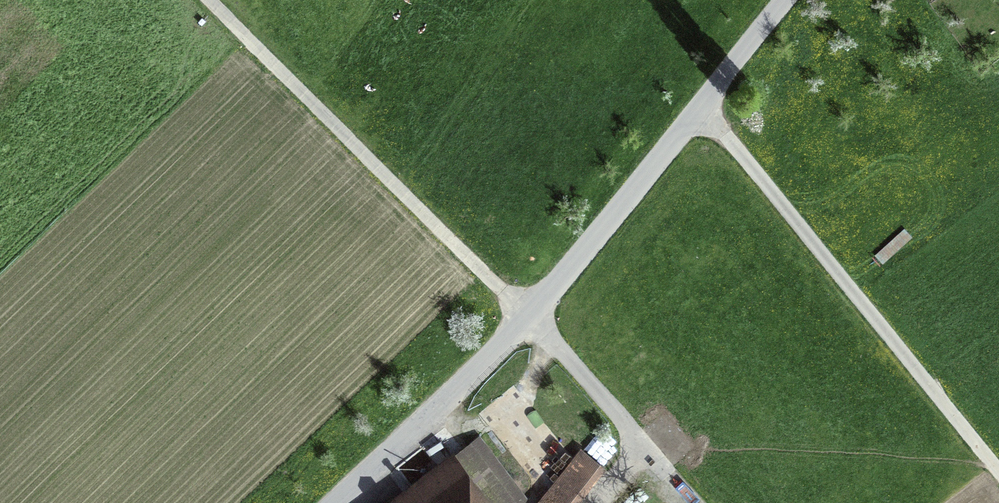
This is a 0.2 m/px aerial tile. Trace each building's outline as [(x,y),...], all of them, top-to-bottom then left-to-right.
[(525,500),(479,437),(392,502),(521,502),(525,500)] [(604,469),(582,452),(540,502),(576,502),(604,469)]
